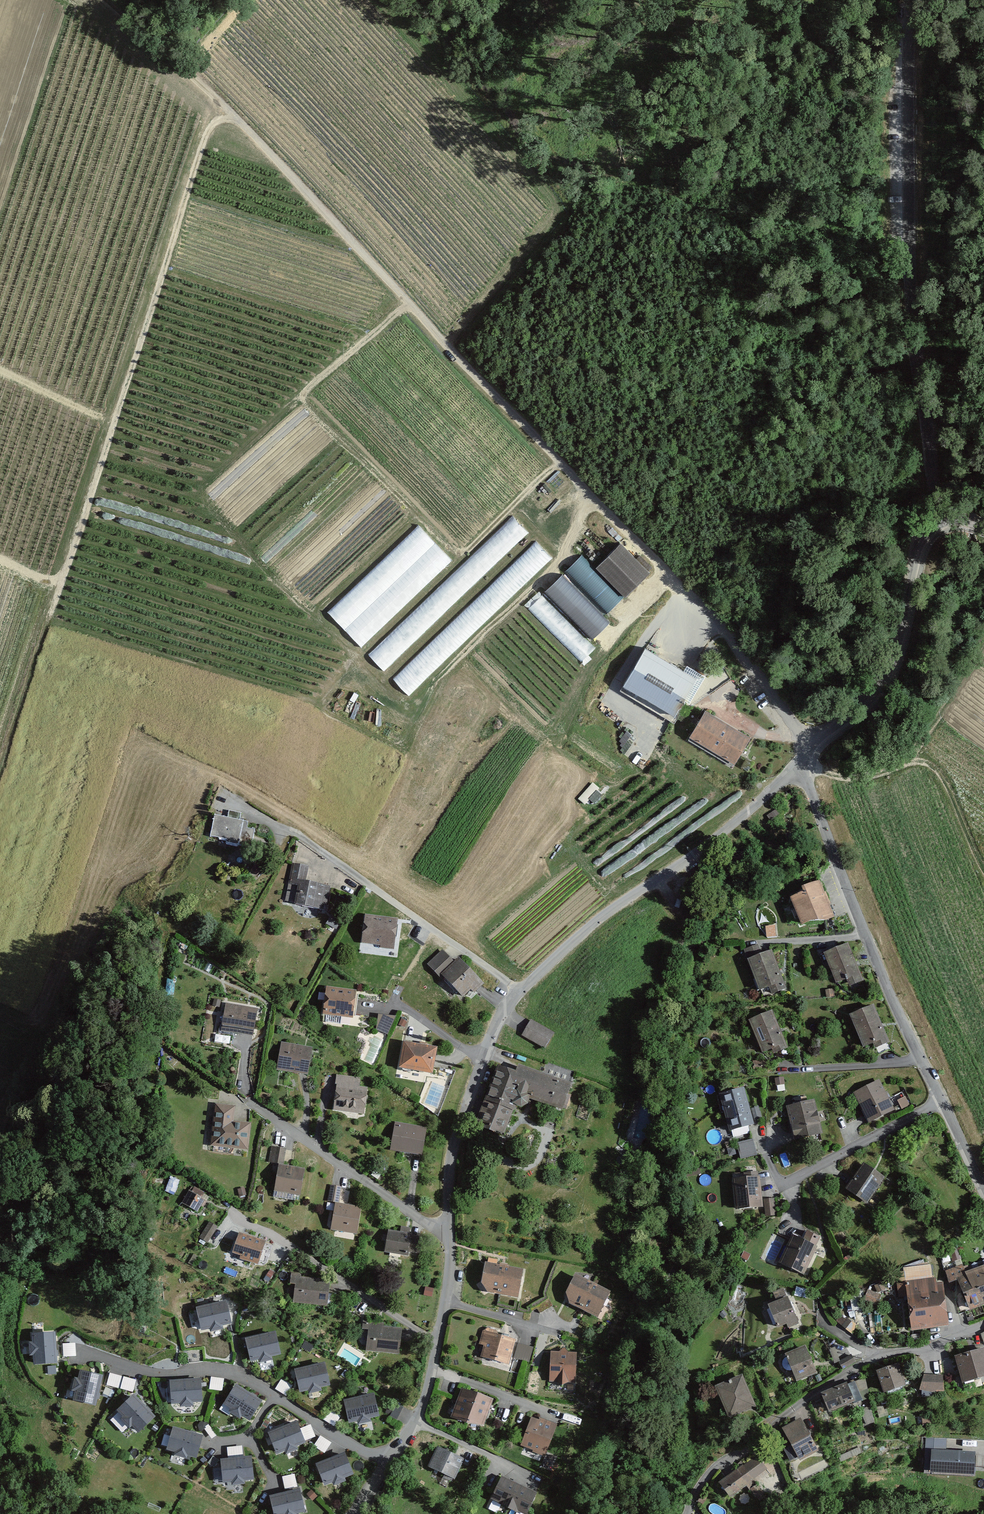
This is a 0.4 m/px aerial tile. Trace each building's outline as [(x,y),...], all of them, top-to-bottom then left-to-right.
[(368,639),(452,560),(420,525),(329,610),(356,639),(362,633),(368,639)] [(500,607),(554,554),(539,539),(479,598),(490,609),(496,603),(500,607)] [(646,572),(619,546),(597,569),(624,595),(646,572)] [(593,639),(611,622),(605,615),(624,596),(583,554),(545,591),(593,639)] [(396,657),(481,578),(476,573),(478,571),(468,561),(379,644),(386,652),(389,649),(396,657)] [(694,681),(644,652),(624,686),(674,715),(694,681)] [(749,739),(705,713),(689,740),(733,766),(749,739)] [(592,786),(580,798),(587,805),(599,793),(592,786)] [(213,813),(209,836),(252,843),(255,824),(241,821),(242,812),(229,810),(228,816),(213,813)] [(285,901),(326,910),(332,884),(311,879),(313,869),(294,864),(285,901)] [(818,881),(802,887),(804,891),(791,897),(803,926),(832,914),(818,881)] [(397,923),(367,919),(363,946),(393,950),(397,923)] [(862,980),(847,944),(825,953),(837,982),(849,977),(851,984),(862,980)] [(758,945),(745,950),(760,988),(769,984),(773,992),(785,988),(770,950),(761,954),(758,945)] [(456,965),(445,954),(433,965),(464,998),(471,991),(475,994),(484,986),(460,962),(456,965)] [(356,995),(329,991),(327,1009),(354,1012),(356,995)] [(257,1008),(227,1002),(223,1027),(252,1033),(257,1008)] [(873,1005),(852,1014),(865,1044),(874,1040),(876,1045),(888,1041),(873,1005)] [(772,1010),(751,1019),(763,1050),(773,1045),(776,1051),(787,1046),(772,1010)] [(398,1015),(380,1013),(378,1029),(389,1034),(398,1015)] [(553,1032),(533,1020),(525,1033),(546,1045),(553,1032)] [(439,1047),(409,1041),(405,1063),(435,1068),(439,1047)] [(311,1047),(282,1042),(278,1067),(307,1072),(311,1047)] [(563,1104),(570,1082),(521,1065),(519,1073),(499,1066),(480,1121),(503,1132),(515,1102),(522,1104),(528,1102),(531,1094),(563,1104)] [(359,1078),(339,1076),(335,1108),(362,1112),(365,1088),(358,1087),(359,1078)] [(879,1080),(855,1092),(870,1121),(894,1110),(879,1080)] [(744,1089),(721,1095),(723,1102),(726,1102),(732,1128),(753,1123),(744,1089)] [(814,1101),(789,1106),(796,1137),(821,1132),(814,1101)] [(235,1106),(217,1104),(212,1143),(247,1147),(249,1123),(233,1121),(235,1106)] [(426,1129),(397,1124),(393,1147),(422,1152),(426,1129)] [(741,1158),(757,1155),(754,1139),(738,1142),(741,1158)] [(286,1149),(274,1146),(271,1160),(283,1162),(286,1149)] [(305,1168),(282,1164),(277,1189),(301,1193),(305,1168)] [(883,1179),(865,1166),(848,1189),(867,1202),(883,1179)] [(760,1176),(737,1178),(739,1207),(762,1205),(760,1176)] [(342,1188),(332,1186),(329,1200),(339,1202),(342,1188)] [(192,1193),(190,1192),(183,1202),(197,1210),(203,1200),(200,1199),(204,1193),(195,1188),(192,1193)] [(776,1199),(765,1200),(766,1214),(777,1213),(776,1199)] [(362,1208),(338,1204),(334,1228),(357,1232),(362,1208)] [(209,1240),(218,1226),(211,1222),(202,1236),(209,1240)] [(420,1236),(392,1231),(388,1250),(406,1254),(408,1250),(419,1252),(420,1236)] [(820,1238),(805,1232),(802,1240),(795,1237),(783,1263),(804,1273),(820,1238)] [(266,1241),(242,1233),(236,1250),(245,1253),(244,1257),(259,1262),(266,1241)] [(965,1274),(961,1261),(952,1265),(953,1270),(949,1272),(951,1281),(961,1279),(973,1307),(983,1302),(983,1267),(965,1274)] [(523,1270),(487,1263),(483,1281),(490,1289),(518,1294),(523,1270)] [(907,1273),(898,1273),(898,1282),(900,1296),(911,1294),(915,1327),(946,1323),(941,1286),(934,1288),(933,1279),(930,1279),(928,1266),(907,1269),(907,1273)] [(301,1274),(293,1273),(292,1282),(298,1282),(296,1301),(328,1304),(331,1281),(300,1278),(301,1274)] [(610,1292),(576,1275),(568,1292),(571,1301),(599,1315),(610,1292)] [(781,1301),(773,1305),(781,1323),(789,1320),(791,1325),(799,1321),(785,1289),(777,1292),(781,1301)] [(880,1294),(871,1291),(868,1300),(877,1303),(880,1294)] [(225,1304),(199,1310),(203,1328),(212,1326),(212,1329),(221,1327),(220,1324),(229,1322),(225,1304)] [(859,1327),(844,1315),(840,1321),(855,1332),(859,1327)] [(384,1324),(365,1321),(364,1328),(371,1328),(369,1349),(398,1353),(400,1329),(384,1327),(384,1324)] [(515,1340),(485,1331),(481,1343),(486,1344),(483,1355),(509,1362),(515,1340)] [(274,1335),(247,1341),(252,1359),(260,1357),(261,1360),(269,1358),(269,1355),(278,1353),(274,1335)] [(55,1362),(53,1336),(35,1337),(35,1345),(32,1346),(32,1354),(35,1354),(36,1363),(55,1362)] [(518,1342),(515,1357),(530,1360),(533,1346),(518,1342)] [(76,1343),(64,1343),(65,1356),(76,1355),(76,1343)] [(804,1346),(787,1353),(797,1379),(814,1373),(804,1346)] [(206,1349),(187,1351),(189,1363),(202,1361),(220,1362),(233,1365),(238,1354),(221,1350),(206,1349)] [(958,1356),(964,1381),(983,1376),(983,1349),(958,1356)] [(576,1354),(553,1353),(552,1380),(575,1382),(576,1354)] [(857,1361),(853,1355),(844,1361),(848,1367),(857,1361)] [(897,1365),(878,1372),(884,1392),(904,1385),(897,1365)] [(323,1366),(296,1372),(301,1390),(309,1388),(310,1391),(318,1389),(318,1386),(327,1384),(323,1366)] [(134,1392),(137,1380),(111,1372),(107,1384),(134,1392)] [(95,1403),(101,1377),(82,1373),(81,1382),(77,1381),(75,1390),(78,1390),(77,1400),(95,1403)] [(741,1375),(717,1386),(730,1416),(754,1405),(741,1375)] [(924,1375),(920,1390),(942,1391),(943,1376),(924,1375)] [(212,1377),(211,1389),(223,1390),(224,1378),(212,1377)] [(200,1382),(173,1384),(174,1402),(183,1402),(183,1405),(192,1404),(191,1401),(201,1401),(200,1382)] [(848,1383),(824,1393),(831,1410),(855,1400),(848,1383)] [(259,1403),(236,1389),(226,1405),(234,1410),(232,1412),(240,1417),(241,1414),(249,1419),(259,1403)] [(489,1399),(463,1390),(454,1416),(480,1425),(489,1399)] [(372,1396),(346,1403),(350,1420),(359,1418),(359,1422),(368,1420),(367,1417),(376,1415),(372,1396)] [(153,1417),(134,1398),(121,1411),(127,1417),(125,1420),(131,1426),(133,1424),(140,1430),(153,1417)] [(539,1422),(531,1418),(520,1445),(543,1454),(555,1425),(540,1419),(539,1422)] [(800,1420),(785,1428),(794,1445),(786,1449),(792,1459),(800,1455),(802,1459),(817,1451),(800,1420)] [(296,1424),(271,1434),(277,1451),(286,1448),(287,1451),(295,1448),(294,1445),(303,1442),(296,1424)] [(201,1437),(175,1430),(170,1448),(179,1450),(178,1453),(186,1456),(187,1453),(196,1455),(201,1437)] [(946,1440),(927,1439),(925,1472),(975,1474),(976,1453),(945,1452),(946,1440)] [(461,1459),(438,1448),(429,1466),(452,1477),(461,1459)] [(343,1456),(318,1466),(325,1483),(333,1480),(334,1483),(342,1480),(341,1477),(350,1473),(343,1456)] [(757,1458),(723,1483),(727,1488),(724,1490),(729,1496),(745,1484),(748,1487),(755,1481),(753,1478),(765,1469),(757,1458)] [(249,1459),(223,1461),(224,1480),(233,1479),(233,1482),(242,1482),(242,1479),(251,1478),(249,1459)] [(285,1488),(297,1484),(294,1473),(282,1477),(285,1488)] [(500,1476),(489,1499),(520,1513),(523,1513),(534,1492),(500,1476)] [(764,1495),(757,1486),(751,1490),(759,1500),(764,1495)] [(272,1498),(276,1513),(284,1513),(285,1513),(294,1513),(294,1512),(303,1510),(299,1492),(272,1498)]
